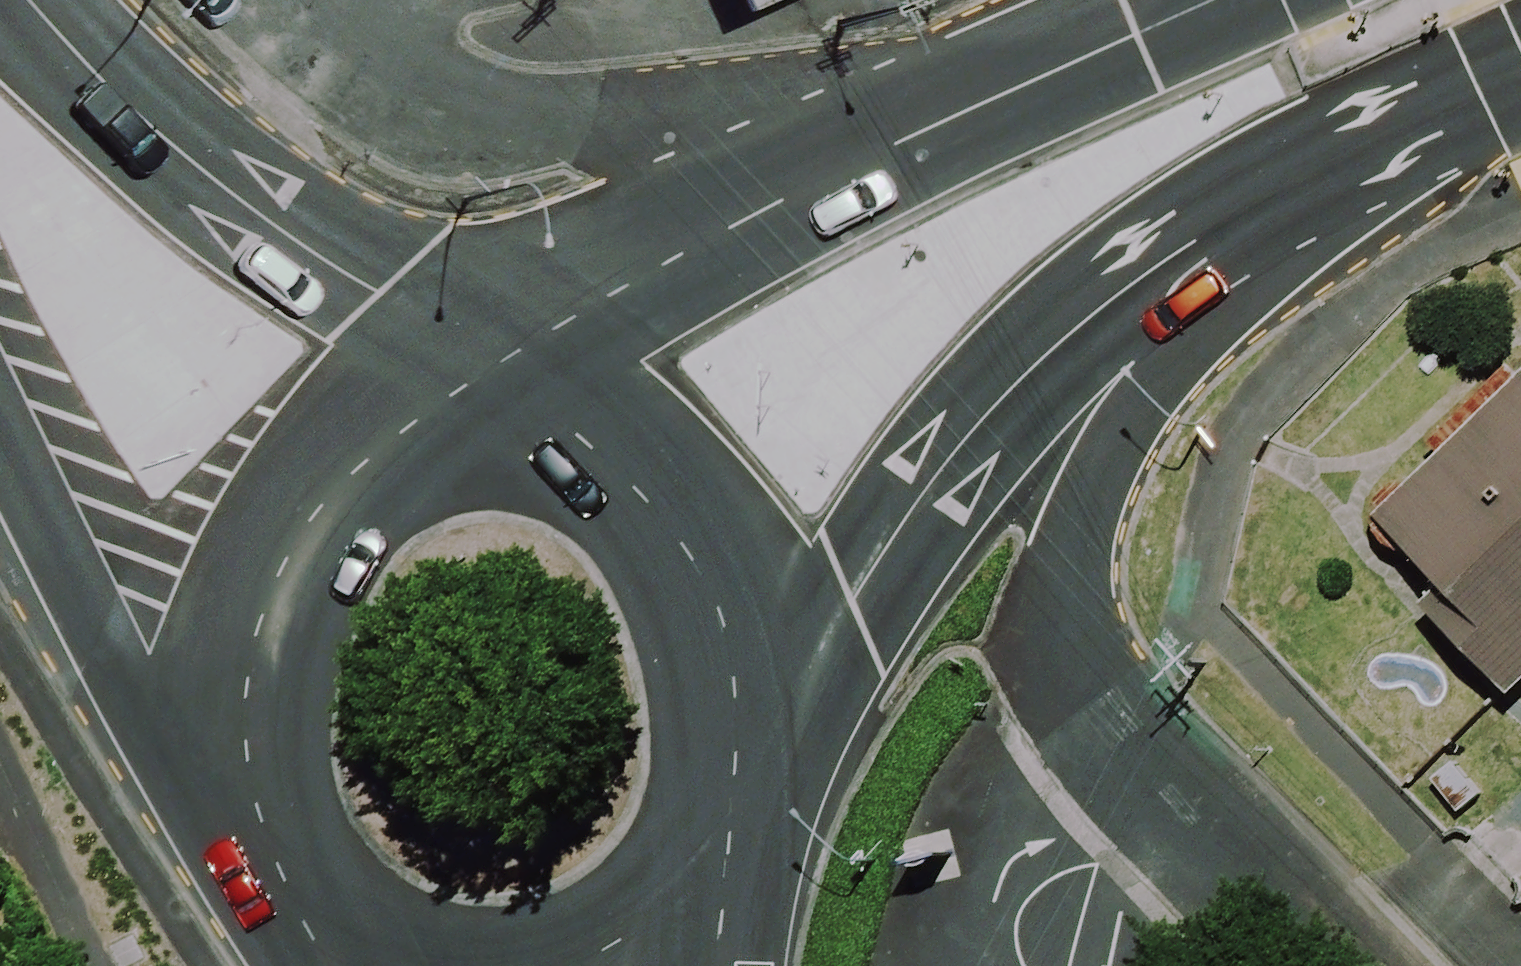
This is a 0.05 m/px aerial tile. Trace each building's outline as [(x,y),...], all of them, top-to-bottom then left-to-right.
[(733,26),(791,0),(722,0),(733,26)] [(1358,541),(1393,579),(1508,700),(1520,688),(1520,387),(1358,541)]
